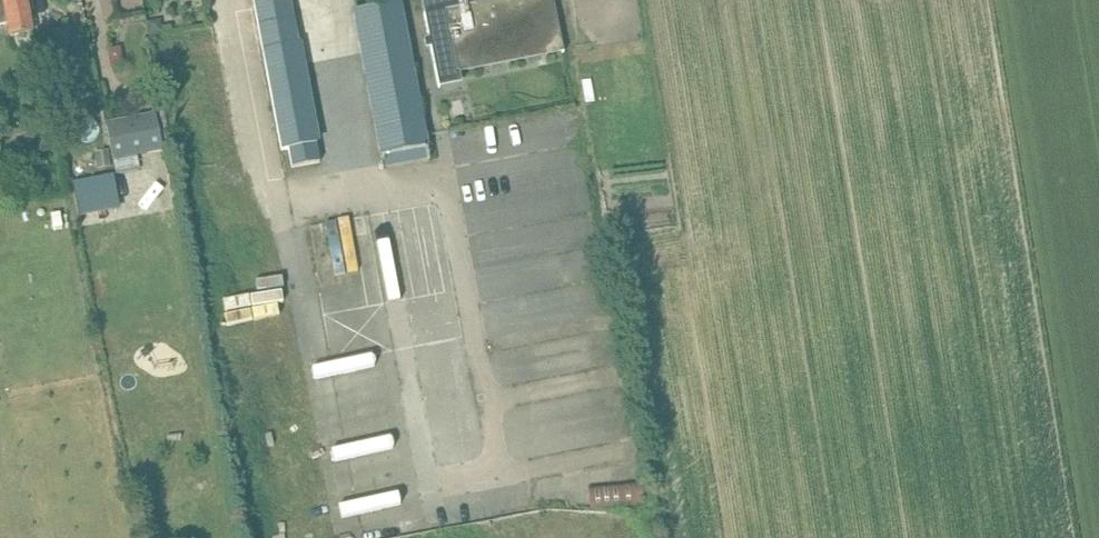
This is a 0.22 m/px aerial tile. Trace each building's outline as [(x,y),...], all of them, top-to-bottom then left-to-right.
[(8,23),(10,35),(35,29),(29,0),(0,0),(0,24),(8,23)] [(254,2),(282,150),(288,148),(292,167),(319,162),(316,143),(319,143),(292,0),(253,0),(254,2)] [(430,39),(425,40),(426,48),(431,47),(439,87),(463,82),(461,73),(467,72),(453,0),(422,0),(430,39)] [(467,72),(565,52),(554,0),(453,0),(467,72)] [(359,10),(380,127),(387,165),(431,158),(402,2),(359,10)] [(70,26),(40,32),(46,63),(76,57),(70,26)] [(113,159),(162,149),(156,114),(106,124),(113,159)] [(108,150),(95,152),(97,169),(111,167),(108,150)] [(645,504),(642,481),(588,487),(591,510),(645,504)]
